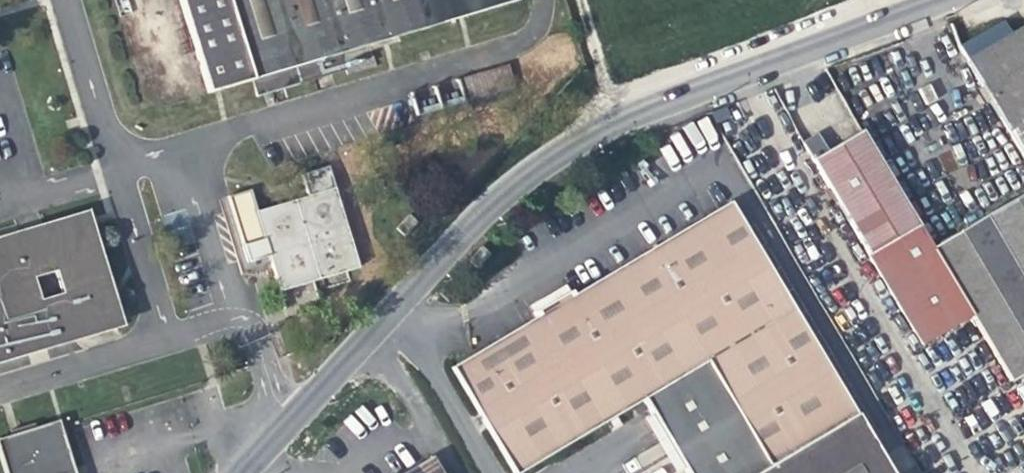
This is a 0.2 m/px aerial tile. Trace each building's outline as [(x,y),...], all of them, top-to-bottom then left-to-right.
[(208,88),(254,75),(258,91),(349,65),(345,48),(508,0),(183,0),(208,88)] [(1010,36),(1001,23),(957,49),(1023,163),(1023,28),(1010,36)] [(482,69),(490,91),(513,83),(506,61),(482,69)] [(855,262),(913,227),(857,133),(814,158),(804,142),(789,152),(855,262)] [(813,156),(827,147),(818,133),(804,142),(813,156)] [(271,253),(278,279),(311,269),(314,278),(359,264),(329,162),(302,169),(308,192),(257,209),(250,185),(227,193),(248,260),(271,253)] [(930,248),(1007,381),(1023,371),(1023,194),(930,248)] [(728,201),(571,296),(566,292),(533,311),(535,317),(451,368),(514,472),(519,472),(644,399),(652,413),(685,469),(687,472),(892,472),(728,201)] [(116,322),(85,215),(0,239),(0,355),(116,322)] [(913,227),(855,262),(909,351),(967,316),(913,227)] [(311,269),(278,279),(281,288),(314,278),(311,269)] [(652,413),(634,422),(664,472),(677,472),(685,469),(652,413)] [(68,472),(74,472),(58,420),(52,422),(68,472)] [(52,422),(34,428),(9,436),(0,438),(0,462),(3,472),(68,472),(52,422)] [(7,430),(9,436),(34,428),(32,423),(7,430)] [(426,461),(405,472),(433,472),(426,461)]
